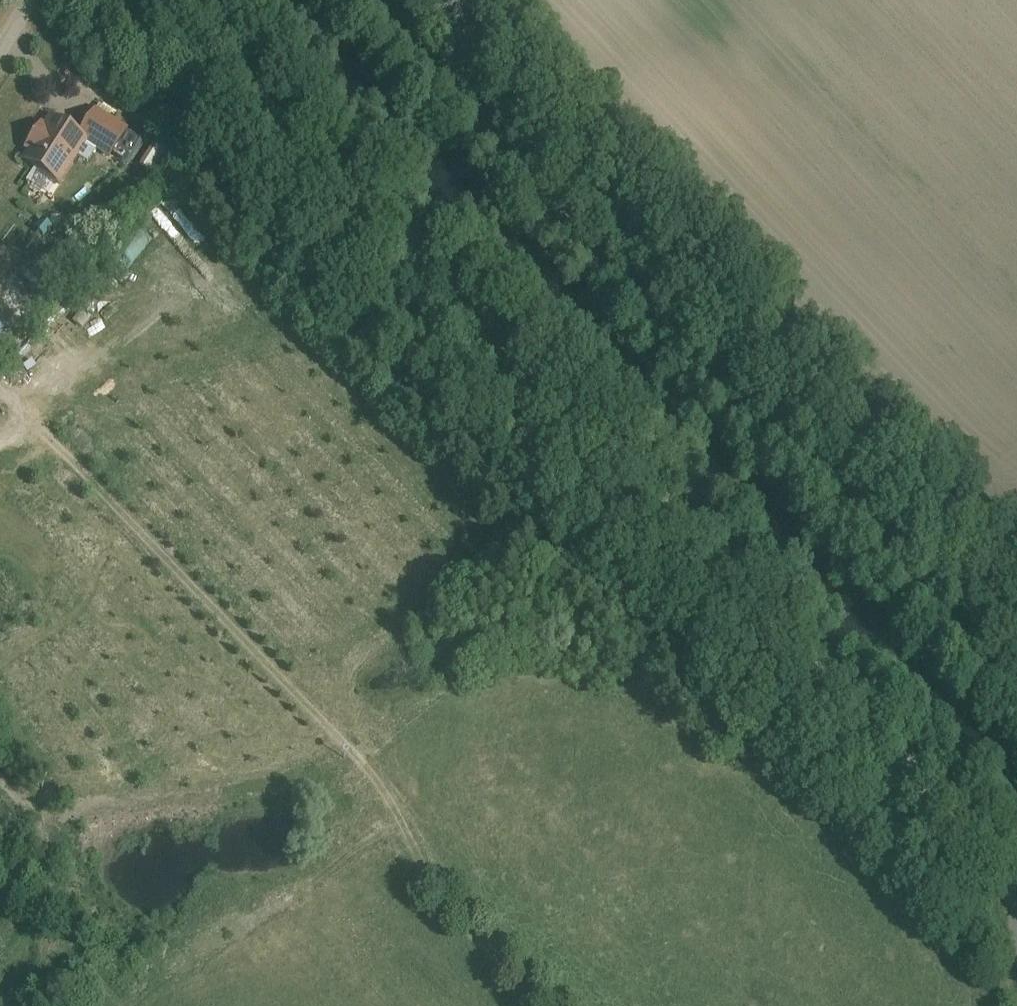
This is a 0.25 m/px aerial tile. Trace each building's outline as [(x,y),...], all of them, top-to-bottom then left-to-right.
[(116,140),(81,119),(71,135),(39,116),(10,167),(51,191),(77,147),(103,163),(116,140)]
